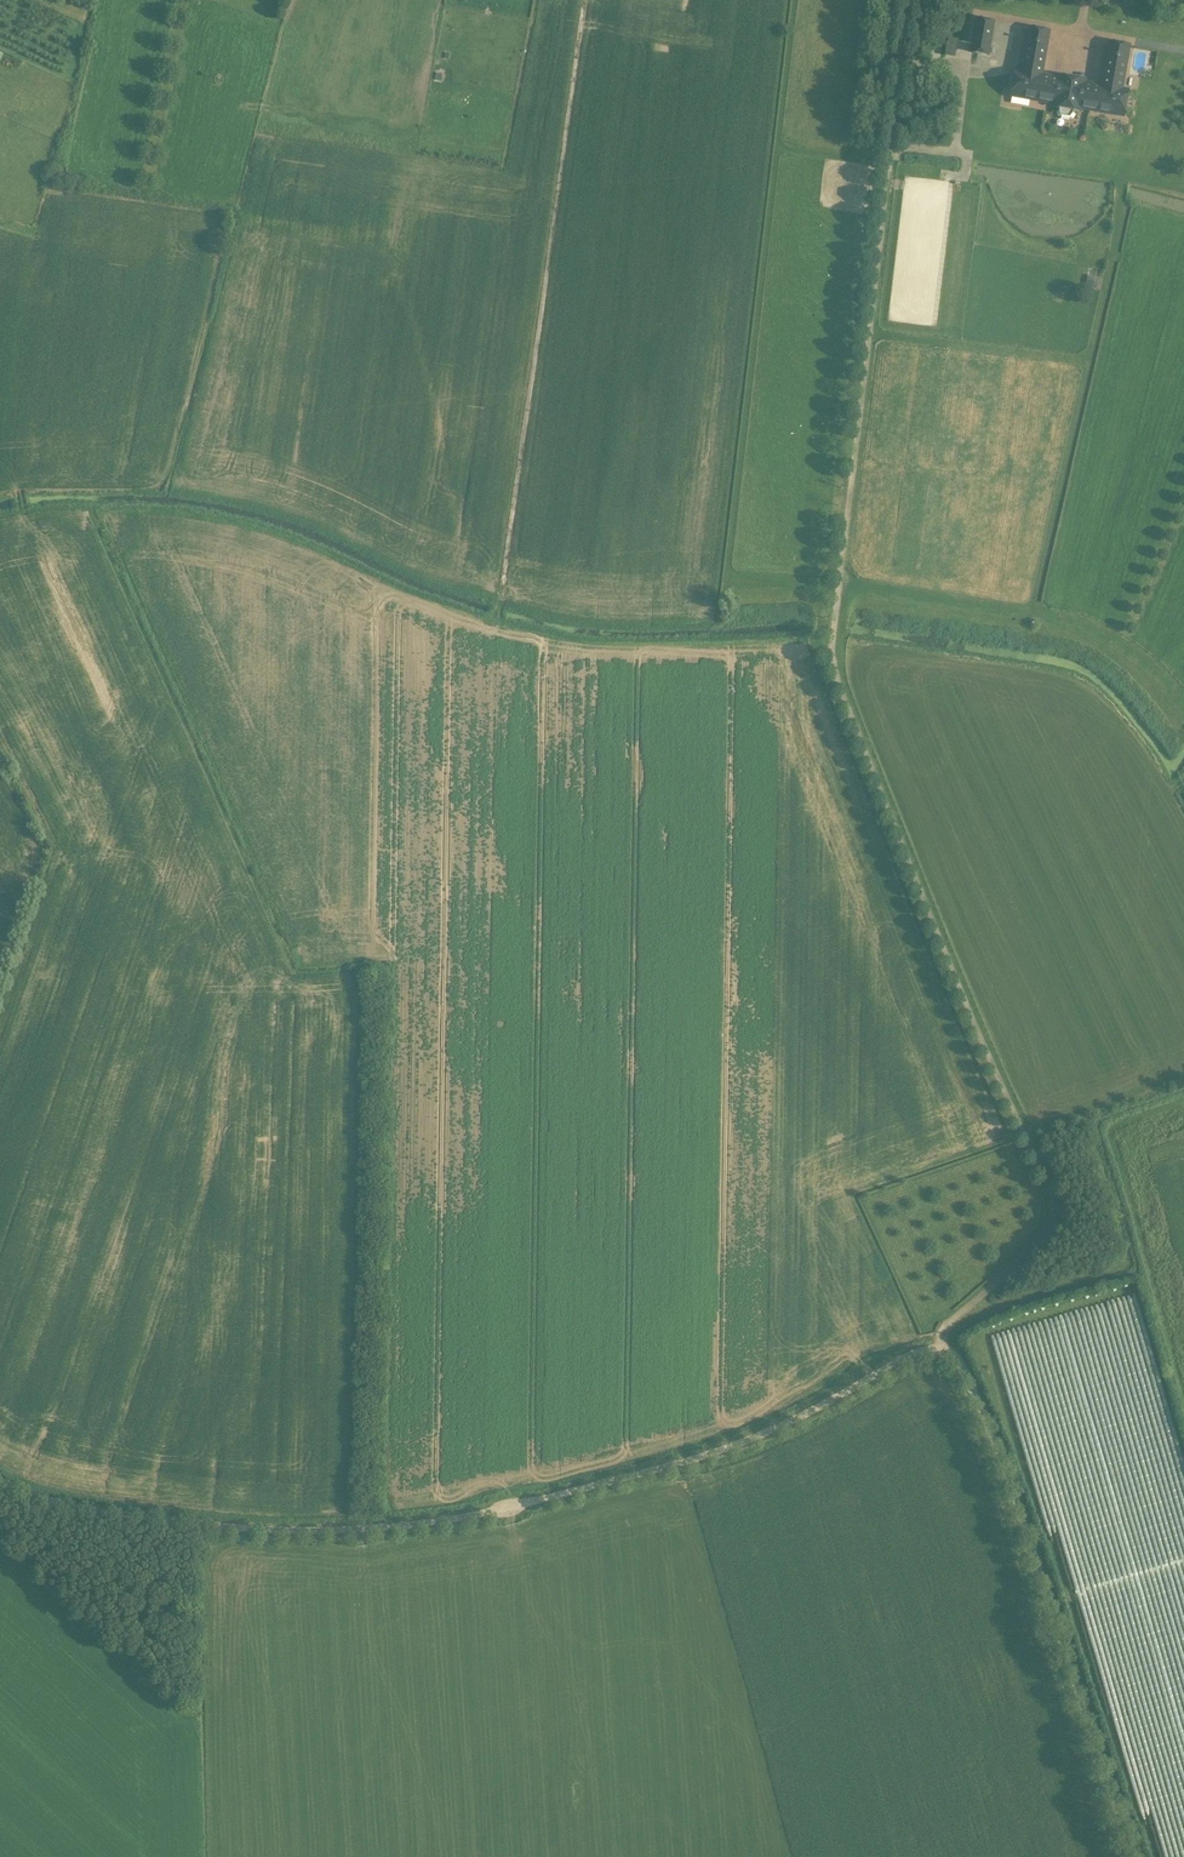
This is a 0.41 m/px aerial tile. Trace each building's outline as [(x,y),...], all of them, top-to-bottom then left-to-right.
[(994,20),(978,17),(972,51),(988,54),(994,20)] [(1129,44),(1111,41),(1103,85),(1085,82),(1085,79),(1060,75),(1059,77),(1041,74),(1049,30),(1030,27),(1029,36),(1031,37),(1025,71),(1016,69),(1011,95),(1037,100),(1055,103),(1054,106),(1060,107),(1059,110),(1061,115),(1070,117),(1073,112),(1074,110),(1080,111),(1080,107),(1098,111),(1124,115),(1128,89),(1122,88),(1129,44)]
